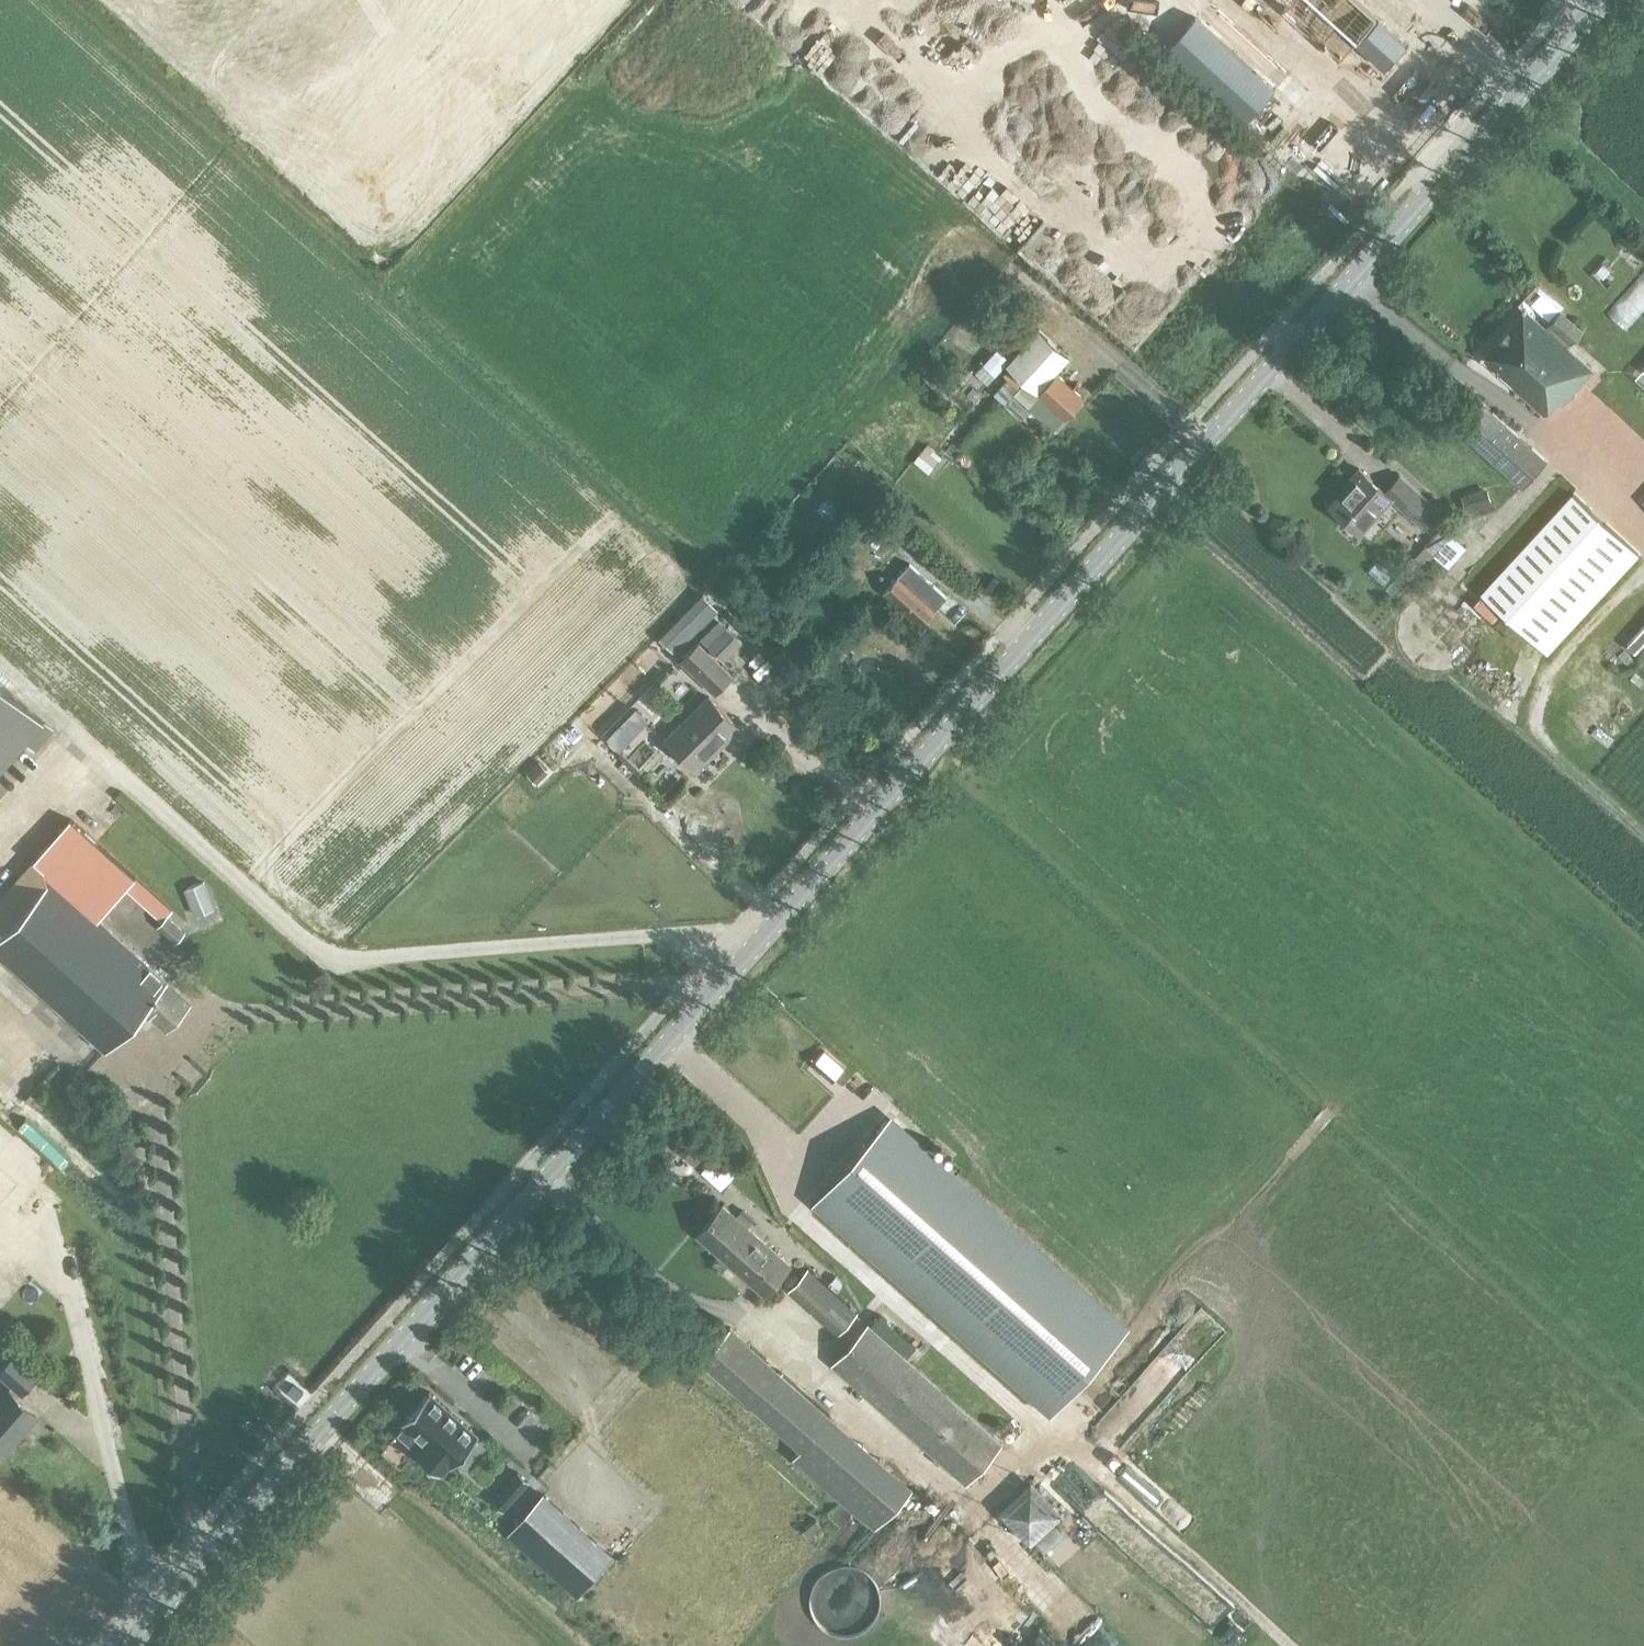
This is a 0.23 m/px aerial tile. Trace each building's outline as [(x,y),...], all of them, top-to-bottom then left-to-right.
[(1283,8),(1338,59),(1355,41),(1358,43),(1386,67),(1406,44),(1379,19),(1357,0),(1290,0),(1283,8)] [(1244,122),(1275,88),(1194,14),(1164,48),(1244,122)] [(1604,279),(1610,271),(1603,264),(1596,271),(1604,279)] [(1643,311),(1643,279),(1641,277),(1611,309),(1631,326),(1643,311)] [(1560,307),(1542,291),(1531,302),(1549,319),(1560,307)] [(1591,370),(1566,347),(1571,342),(1573,344),(1582,334),(1562,317),(1549,332),(1525,310),(1482,357),(1544,414),(1557,400),(1561,404),(1591,370)] [(1069,356),(1039,329),(1007,365),(1016,373),(1036,391),(1043,384),(1069,356)] [(988,383),(1010,358),(998,347),(975,372),(988,383)] [(1636,378),(1643,385),(1643,368),(1636,378)] [(1057,372),(1045,385),(1043,384),(1036,391),(1016,373),(1014,375),(1013,374),(1009,379),(1007,377),(993,393),(1003,402),(1014,390),(1054,426),(1064,416),(1065,417),(1084,397),(1057,372)] [(971,397),(976,390),(973,387),(968,394),(971,397)] [(1488,404),(1462,433),(1523,487),(1548,458),(1488,404)] [(919,452),(925,444),(913,436),(907,444),(919,452)] [(952,456),(959,447),(952,442),(945,451),(952,456)] [(942,455),(927,444),(914,460),(936,478),(950,459),(943,454),(942,455)] [(1365,523),(1391,494),(1358,465),(1344,481),(1346,483),(1328,503),(1343,517),(1349,510),(1365,523)] [(1400,473),(1386,489),(1394,497),(1392,500),(1425,529),(1442,510),(1400,473)] [(1492,504),(1487,487),(1461,495),(1467,512),(1492,504)] [(1546,653),(1637,552),(1573,493),(1481,594),(1546,653)] [(889,506),(881,514),(899,529),(906,522),(889,506)] [(785,527),(794,519),(785,511),(777,519),(785,527)] [(1466,546),(1443,525),(1386,588),(1396,597),(1434,555),(1447,567),(1466,546)] [(869,545),(874,539),(866,532),(861,539),(869,545)] [(1391,576),(1376,562),(1369,570),(1384,584),(1391,576)] [(937,610),(948,598),(911,563),(884,592),(923,628),(939,612),(937,610)] [(683,617),(661,638),(670,647),(692,626),(683,617)] [(743,641),(727,625),(708,644),(724,660),(743,641)] [(1625,660),(1635,646),(1628,641),(1618,655),(1625,660)] [(716,691),(733,674),(710,651),(693,668),(716,691)] [(26,741),(36,750),(56,727),(46,719),(0,677),(0,770),(26,741)] [(696,767),(740,724),(710,694),(666,737),(696,767)] [(620,749),(649,720),(636,707),(607,737),(620,749)] [(99,917),(129,884),(165,917),(167,915),(174,908),(137,875),(71,816),(33,858),(0,895),(0,928),(3,931),(0,934),(0,956),(106,1050),(144,1007),(164,1025),(189,997),(99,917)] [(201,905),(215,899),(209,885),(195,891),(201,905)] [(185,931),(167,915),(165,917),(160,923),(178,939),(185,931)] [(888,1123),(822,1198),(1057,1408),(1123,1333),(888,1123)] [(694,1165),(710,1147),(689,1129),(674,1147),(694,1165)] [(763,1290),(788,1262),(723,1205),(699,1232),(763,1290)] [(838,1334),(859,1311),(808,1266),(788,1289),(838,1334)] [(881,1315),(872,1324),(907,1356),(916,1346),(881,1315)] [(915,1486),(833,1413),(731,1323),(701,1358),(802,1448),(795,1456),(877,1529),(915,1486)] [(967,1480),(1001,1442),(867,1323),(833,1361),(967,1480)] [(41,1412),(21,1394),(40,1373),(16,1352),(0,1369),(0,1372),(12,1382),(0,1396),(0,1453),(2,1455),(41,1412)] [(409,1425),(399,1436),(443,1475),(479,1434),(430,1391),(403,1420),(409,1425)] [(503,1508),(529,1480),(519,1471),(493,1499),(503,1508)] [(1030,1544),(1064,1512),(1032,1477),(997,1509),(1030,1544)] [(614,1556),(612,1554),(544,1493),(535,1503),(508,1534),(577,1595),(614,1556)] [(997,1516),(976,1535),(1003,1564),(1024,1545),(997,1516)] [(1062,1561),(1081,1543),(1058,1518),(1039,1536),(1062,1561)] [(1036,1623),(1043,1614),(1032,1605),(1025,1613),(1036,1623)]
